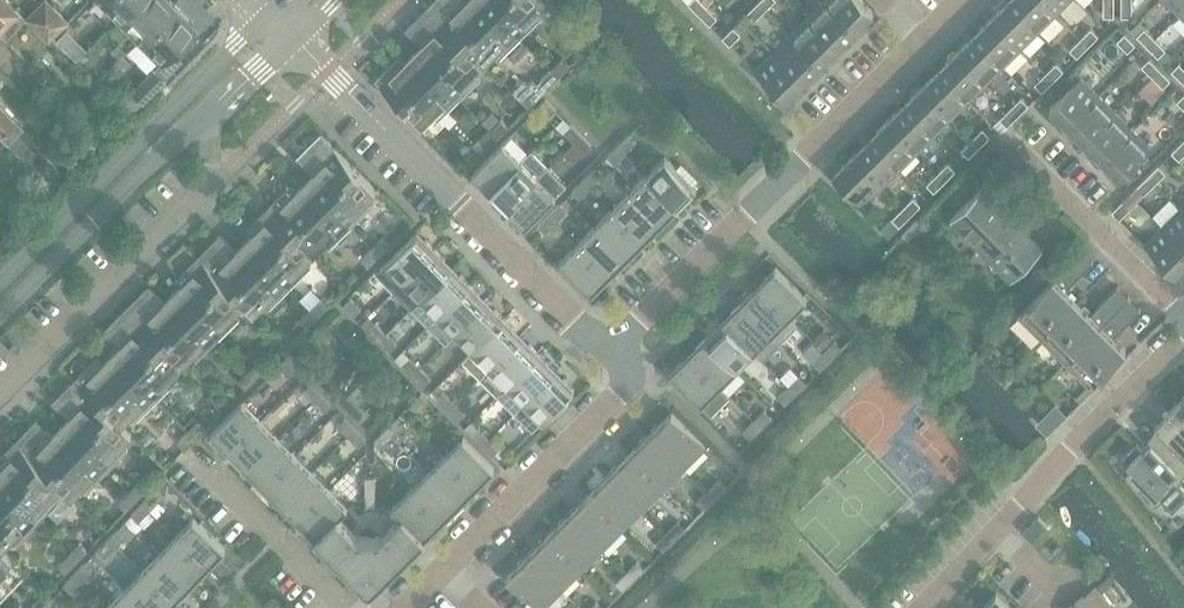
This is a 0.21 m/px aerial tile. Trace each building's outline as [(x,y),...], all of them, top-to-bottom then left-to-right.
[(26,18),(7,0),(0,0),(0,33),(5,38),(26,18)] [(58,31),(67,21),(47,0),(44,0),(36,8),(58,31)] [(137,0),(101,0),(107,6),(109,5),(120,16),(137,0)] [(173,3),(170,0),(137,0),(120,16),(132,28),(130,30),(138,38),(173,3)] [(483,0),(466,0),(466,1),(465,0),(436,0),(429,7),(484,62),(493,53),(498,58),(520,36),(483,0)] [(541,15),(549,23),(564,8),(556,0),(483,0),(520,36),(541,15)] [(707,6),(713,0),(702,0),(701,0),(692,0),(689,3),(699,14),(707,6)] [(767,8),(775,0),(760,0),(759,1),(767,8)] [(857,29),(827,0),(825,0),(809,16),(840,45),(857,29)] [(857,29),(873,13),(861,0),(827,0),(857,29)] [(1021,48),(1039,31),(1008,0),(990,18),(1021,48)] [(1056,14),(1043,0),(1008,0),(1039,31),(1056,14)] [(1069,0),(1043,0),(1056,14),(1069,0)] [(1115,0),(1104,0),(1104,15),(1115,15),(1115,0)] [(1122,15),(1133,16),(1133,0),(1122,0),(1122,15)] [(1183,10),(1183,0),(1166,0),(1180,14),(1183,10)] [(755,20),(767,8),(759,1),(748,12),(755,20)] [(173,3),(138,38),(146,46),(148,44),(160,57),(170,47),(172,50),(189,33),(187,31),(194,24),(173,3)] [(707,6),(699,14),(710,24),(717,17),(707,6)] [(475,71),(484,62),(429,7),(408,28),(423,43),(414,52),(459,97),(480,76),(475,71)] [(48,40),(58,31),(36,8),(26,18),(48,40)] [(822,64),(840,45),(809,16),(791,33),(822,64)] [(1004,65),(1021,48),(990,18),(973,35),(1004,65)] [(723,37),(730,45),(741,34),(734,26),(723,37)] [(1148,45),(1156,38),(1145,27),(1138,35),(1148,45)] [(1081,38),(1089,45),(1099,35),(1092,28),(1081,38)] [(805,81),(822,64),(791,33),(774,51),(805,81)] [(1118,40),(1129,51),(1136,43),(1125,33),(1118,40)] [(986,83),(1004,65),(973,35),(956,52),(986,83)] [(1078,56),(1089,45),(1081,38),(1071,49),(1078,56)] [(1156,38),(1148,45),(1159,56),(1166,48),(1156,38)] [(122,39),(112,49),(119,56),(129,46),(122,39)] [(86,49),(79,42),(69,52),(76,59),(86,49)] [(173,51),(153,70),(163,81),(183,61),(173,51)] [(785,100),(805,81),(774,51),(755,70),(785,100)] [(437,119),(459,97),(414,52),(405,62),(399,57),(377,78),(422,123),(432,114),(437,119)] [(969,100),(986,83),(956,52),(939,69),(969,100)] [(552,68),(559,76),(570,65),(562,58),(552,68)] [(1153,75),(1160,68),(1150,58),(1142,65),(1153,75)] [(1046,72),(1054,80),(1064,70),(1057,62),(1046,72)] [(1183,79),(1183,67),(1180,63),(1172,70),(1183,81),(1183,79)] [(529,106),(559,76),(552,68),(538,81),(523,81),(513,91),(529,106)] [(1160,68),(1153,75),(1164,86),(1171,79),(1160,68)] [(952,117),(969,100),(939,69),(921,86),(952,117)] [(143,101),(163,81),(153,70),(132,91),(143,101)] [(1046,72),(1036,83),(1043,91),(1054,80),(1046,72)] [(1164,86),(1153,76),(1140,89),(1153,103),(1167,90),(1164,86)] [(1069,126),(1099,95),(1081,77),(1050,107),(1069,126)] [(934,134),(952,117),(921,86),(904,104),(934,134)] [(1085,143),(1116,112),(1099,95),(1069,126),(1085,143)] [(1011,107),(1019,114),(1029,104),(1021,97),(1011,107)] [(550,117),(557,110),(546,99),(539,106),(550,117)] [(917,152),(934,134),(904,104),(887,121),(917,152)] [(18,132),(22,128),(0,105),(0,136),(6,143),(7,142),(34,169),(45,158),(18,132)] [(1007,126),(1019,114),(1011,107),(1000,118),(1007,126)] [(1104,161),(1134,130),(1116,112),(1085,143),(1104,161)] [(490,129),(498,137),(509,126),(501,119),(490,129)] [(900,169),(917,152),(887,121),(870,138),(900,169)] [(574,142),(581,134),(571,124),(563,131),(574,142)] [(972,139),(979,146),(990,136),(983,128),(972,139)] [(487,147),(498,137),(490,129),(480,140),(487,147)] [(1134,130),(1104,161),(1121,178),(1151,148),(1134,130)] [(306,181),(350,225),(372,204),(367,199),(377,189),(322,134),(299,156),(315,171),(306,181)] [(563,153),(574,163),(592,145),(581,134),(574,142),(563,153)] [(618,145),(625,152),(636,142),(629,134),(618,145)] [(882,186),(900,169),(870,138),(852,155),(882,186)] [(969,157),(979,146),(972,139),(961,149),(969,157)] [(1183,154),(1183,142),(1183,141),(1172,152),(1180,159),(1183,154)] [(490,191),(521,160),(503,142),(472,173),(490,191)] [(615,163),(625,152),(618,145),(607,156),(615,163)] [(507,209),(549,167),(532,149),(521,160),(490,191),(507,209)] [(992,150),(981,163),(992,173),(1003,160),(992,150)] [(864,205),(882,186),(852,155),(833,174),(864,205)] [(647,174),(679,206),(697,188),(666,156),(647,174)] [(938,172),(946,179),(956,170),(948,162),(938,172)] [(1148,175),(1156,183),(1166,172),(1159,165),(1148,175)] [(525,227),(567,185),(549,167),(507,209),(525,227)] [(583,179),(591,187),(601,176),(594,169),(583,179)] [(934,191),(946,179),(938,172),(927,184),(934,191)] [(661,223),(679,206),(647,174),(630,192),(661,223)] [(1145,193),(1156,183),(1148,175),(1138,186),(1145,193)] [(580,197),(591,187),(583,179),(573,190),(580,197)] [(329,246),(350,225),(306,181),(296,190),(291,185),(270,206),(314,250),(323,241),(329,246)] [(1012,281),(1044,249),(984,188),(952,220),(1012,281)] [(644,240),(661,223),(630,192),(613,209),(644,240)] [(903,207),(910,215),(921,204),(914,197),(903,207)] [(1120,218),(1130,207),(1123,200),(1112,211),(1120,218)] [(548,214),(556,221),(567,211),(559,203),(548,214)] [(305,259),(314,250),(270,206),(249,227),(254,232),(244,242),(288,286),(310,265),(305,259)] [(900,226),(910,215),(903,207),(892,218),(900,226)] [(1180,207),(1163,224),(1183,245),(1183,211),(1180,207)] [(627,258),(644,240),(613,209),(595,226),(627,258)] [(545,232),(556,221),(548,214),(538,224),(545,232)] [(925,224),(918,218),(903,234),(910,240),(925,224)] [(1183,264),(1183,245),(1163,224),(1144,243),(1175,273),(1183,264)] [(609,275),(627,258),(595,226),(578,243),(609,275)] [(386,262),(376,272),(394,290),(404,280),(436,249),(418,231),(386,262)] [(12,248),(0,235),(0,260),(12,248)] [(288,286),(244,242),(235,251),(220,235),(199,257),(253,311),(262,302),(267,307),(288,286)] [(373,248),(380,256),(391,245),(384,238),(373,248)] [(591,293),(609,275),(578,243),(560,261),(591,293)] [(370,266),(380,256),(373,248),(362,259),(370,266)] [(404,280),(394,290),(412,307),(421,298),(453,266),(436,249),(404,280)] [(1042,337),(1078,301),(1066,289),(1093,261),(1081,249),(1018,313),(1042,337)] [(252,312),(253,311),(199,257),(177,278),(182,283),(173,292),(217,336),(238,315),(233,310),(242,302),(252,312)] [(429,324),(470,284),(453,266),(421,298),(412,307),(429,324)] [(758,285),(789,316),(807,298),(776,267),(758,285)] [(456,332),(488,301),(470,284),(429,324),(447,341),(456,332)] [(798,325),(789,316),(758,285),(740,302),(772,334),(776,338),(781,342),(798,325)] [(217,336),(173,292),(164,301),(149,286),(127,307),(182,362),(191,353),(196,358),(217,336)] [(1066,361),(1130,297),(1118,286),(1090,314),(1078,301),(1042,337),(1066,361)] [(1130,297),(1066,361),(1090,385),(1126,349),(1113,336),(1141,309),(1130,297)] [(311,309),(319,316),(330,306),(322,298),(311,309)] [(350,298),(343,305),(354,316),(361,308),(350,298)] [(473,350),(505,318),(488,301),(456,332),(473,350)] [(776,338),(772,334),(740,302),(723,320),(755,351),(763,360),(781,342),(776,338)] [(173,372),(182,362),(127,307),(106,329),(121,345),(111,354),(157,398),(178,377),(173,372)] [(308,327),(319,316),(311,309),(301,319),(308,327)] [(386,333),(375,322),(376,322),(369,315),(361,323),(379,341),(386,333)] [(491,367),(522,336),(505,318),(473,350),(464,359),(481,376),(491,367)] [(737,368),(755,351),(723,320),(706,337),(737,368)] [(824,350),(834,340),(824,330),(814,341),(824,350)] [(379,341),(389,351),(396,344),(386,333),(379,341)] [(508,384),(539,353),(522,336),(491,367),(508,384)] [(720,386),(737,368),(706,337),(688,354),(720,386)] [(823,351),(831,358),(841,348),(834,340),(823,351)] [(820,369),(831,358),(823,351),(813,362),(820,369)] [(1005,352),(1002,361),(1015,365),(1018,356),(1005,352)] [(525,402),(557,370),(539,353),(508,384),(498,394),(516,411),(520,406),(525,402)] [(136,420),(157,398),(111,354),(102,363),(97,358),(76,379),(132,434),(133,433),(122,423),(131,415),(136,420)] [(730,396),(720,386),(688,354),(670,372),(712,414),(730,396)] [(413,375),(420,368),(410,357),(402,364),(413,375)] [(286,358),(278,366),(289,376),(297,369),(286,358)] [(250,370),(257,377),(268,366),(261,359),(250,370)] [(420,368),(413,375),(424,386),(431,378),(420,368)] [(247,387),(257,377),(250,370),(239,380),(247,387)] [(516,411),(534,429),(575,388),(557,370),(525,402),(520,406),(516,411)] [(789,385),(796,393),(807,382),(799,375),(789,385)] [(123,443),(132,434),(76,379),(54,401),(70,416),(61,426),(108,470),(129,448),(123,443)] [(314,401),(321,393),(311,383),(303,390),(314,401)] [(785,404),(796,393),(789,385),(778,396),(785,404)] [(1021,391),(1014,398),(1020,405),(1028,399),(1021,391)] [(448,410),(455,403),(444,392),(437,399),(448,410)] [(321,393),(314,401),(324,412),(332,404),(321,393)] [(418,412),(428,401),(421,393),(410,404),(418,412)] [(229,450),(261,419),(243,401),(211,432),(229,450)] [(1178,402),(1155,425),(1159,429),(1183,454),(1183,408),(1178,402)] [(455,403),(448,410),(458,420),(465,413),(455,403)] [(754,420),(761,427),(772,417),(765,409),(754,420)] [(685,467),(706,446),(672,412),(651,433),(685,467)] [(1046,413),(1037,423),(1047,434),(1057,424),(1046,413)] [(348,436),(355,428),(345,418),(338,425),(348,436)] [(385,429),(393,436),(403,426),(396,418),(385,429)] [(189,430),(196,437),(207,427),(200,419),(189,430)] [(247,468),(278,436),(261,419),(229,450),(247,468)] [(108,470),(61,426),(52,435),(37,420),(16,442),(72,496),(81,487),(87,492),(108,470)] [(751,438),(761,427),(754,420),(743,431),(751,438)] [(482,445),(490,437),(479,426),(471,434),(482,445)] [(355,428),(348,436),(359,446),(366,439),(355,428)] [(382,447),(393,436),(385,429),(375,439),(382,447)] [(1123,457),(1133,468),(1126,475),(1138,489),(1141,487),(1156,505),(1162,499),(1172,509),(1183,497),(1183,488),(1178,483),(1183,477),(1183,454),(1159,429),(1147,441),(1152,446),(1146,452),(1137,443),(1123,457)] [(185,448),(196,437),(189,430),(178,440),(185,448)] [(665,487),(685,467),(651,433),(631,452),(665,487)] [(264,485),(296,454),(278,436),(247,468),(264,485)] [(446,454),(478,485),(495,468),(464,436),(446,454)] [(482,445),(493,455),(500,448),(490,437),(482,445)] [(72,496),(16,442),(0,458),(0,468),(0,469),(0,486),(37,522),(49,509),(60,519),(78,501),(72,496)] [(644,508),(665,487),(631,452),(610,473),(644,508)] [(282,503),(314,472),(296,454),(264,485),(282,503)] [(458,504),(478,485),(446,454),(427,472),(458,504)] [(299,520),(330,489),(314,472),(282,503),(299,520)] [(443,520),(458,504),(427,472),(411,489),(443,520)] [(624,528),(644,508),(610,473),(590,493),(624,528)] [(376,476),(365,476),(365,507),(376,507),(376,476)] [(129,491),(137,498),(147,488),(140,480),(129,491)] [(708,491),(715,498),(726,487),(719,480),(708,491)] [(37,522),(0,486),(0,546),(12,558),(13,557),(3,547),(11,539),(16,544),(37,522)] [(328,550),(351,527),(339,516),(348,507),(330,489),(299,520),(328,550)] [(424,538),(443,520),(411,489),(392,507),(401,516),(424,538)] [(126,509),(137,498),(129,491),(119,502),(126,509)] [(705,509),(715,498),(708,491),(697,501),(705,509)] [(142,503),(149,510),(160,499),(153,492),(142,503)] [(604,548),(624,528),(590,493),(570,513),(604,548)] [(142,503),(132,514),(139,521),(149,510),(142,503)] [(584,568),(604,548),(570,513),(550,533),(584,568)] [(383,579),(424,538),(401,516),(381,536),(360,536),(351,527),(328,550),(358,579),(360,577),(366,583),(375,583),(381,577),(383,579)] [(1038,516),(1023,531),(1032,541),(1047,525),(1038,516)] [(176,536),(207,567),(226,548),(194,517),(176,536)] [(667,531),(675,538),(685,528),(678,520),(667,531)] [(125,521),(119,527),(126,535),(130,538),(137,532),(125,521)] [(117,545),(126,535),(119,527),(109,537),(117,545)] [(664,549),(675,538),(667,531),(656,542),(664,549)] [(563,589),(584,568),(550,533),(529,554),(563,589)] [(191,584),(207,567),(176,536),(160,553),(191,584)] [(105,556),(117,545),(109,537),(98,549),(105,556)] [(69,553),(77,560),(87,550),(80,542),(69,553)] [(12,558),(0,546),(0,581),(9,572),(3,567),(12,558)] [(66,572),(77,560),(69,553),(58,564),(66,572)] [(174,602),(191,584),(160,553),(142,571),(174,602)] [(563,589),(529,554),(507,576),(539,607),(544,607),(563,589)] [(627,571),(635,578),(644,568),(637,561),(627,571)] [(74,574),(82,581),(92,570),(85,563),(74,574)] [(174,602),(142,571),(125,588),(146,607),(168,607),(174,602)] [(623,590),(635,578),(627,571),(616,582),(623,590)] [(71,592),(82,581),(74,574),(64,584),(71,592)] [(1102,592),(1114,582),(1109,576),(1069,607),(1115,607),(1102,592)] [(125,588),(109,606),(111,607),(146,607),(125,588)] [(996,593),(981,607),(1012,607),(996,593)] [(41,607),(55,607),(58,605),(51,598),(41,607)]
